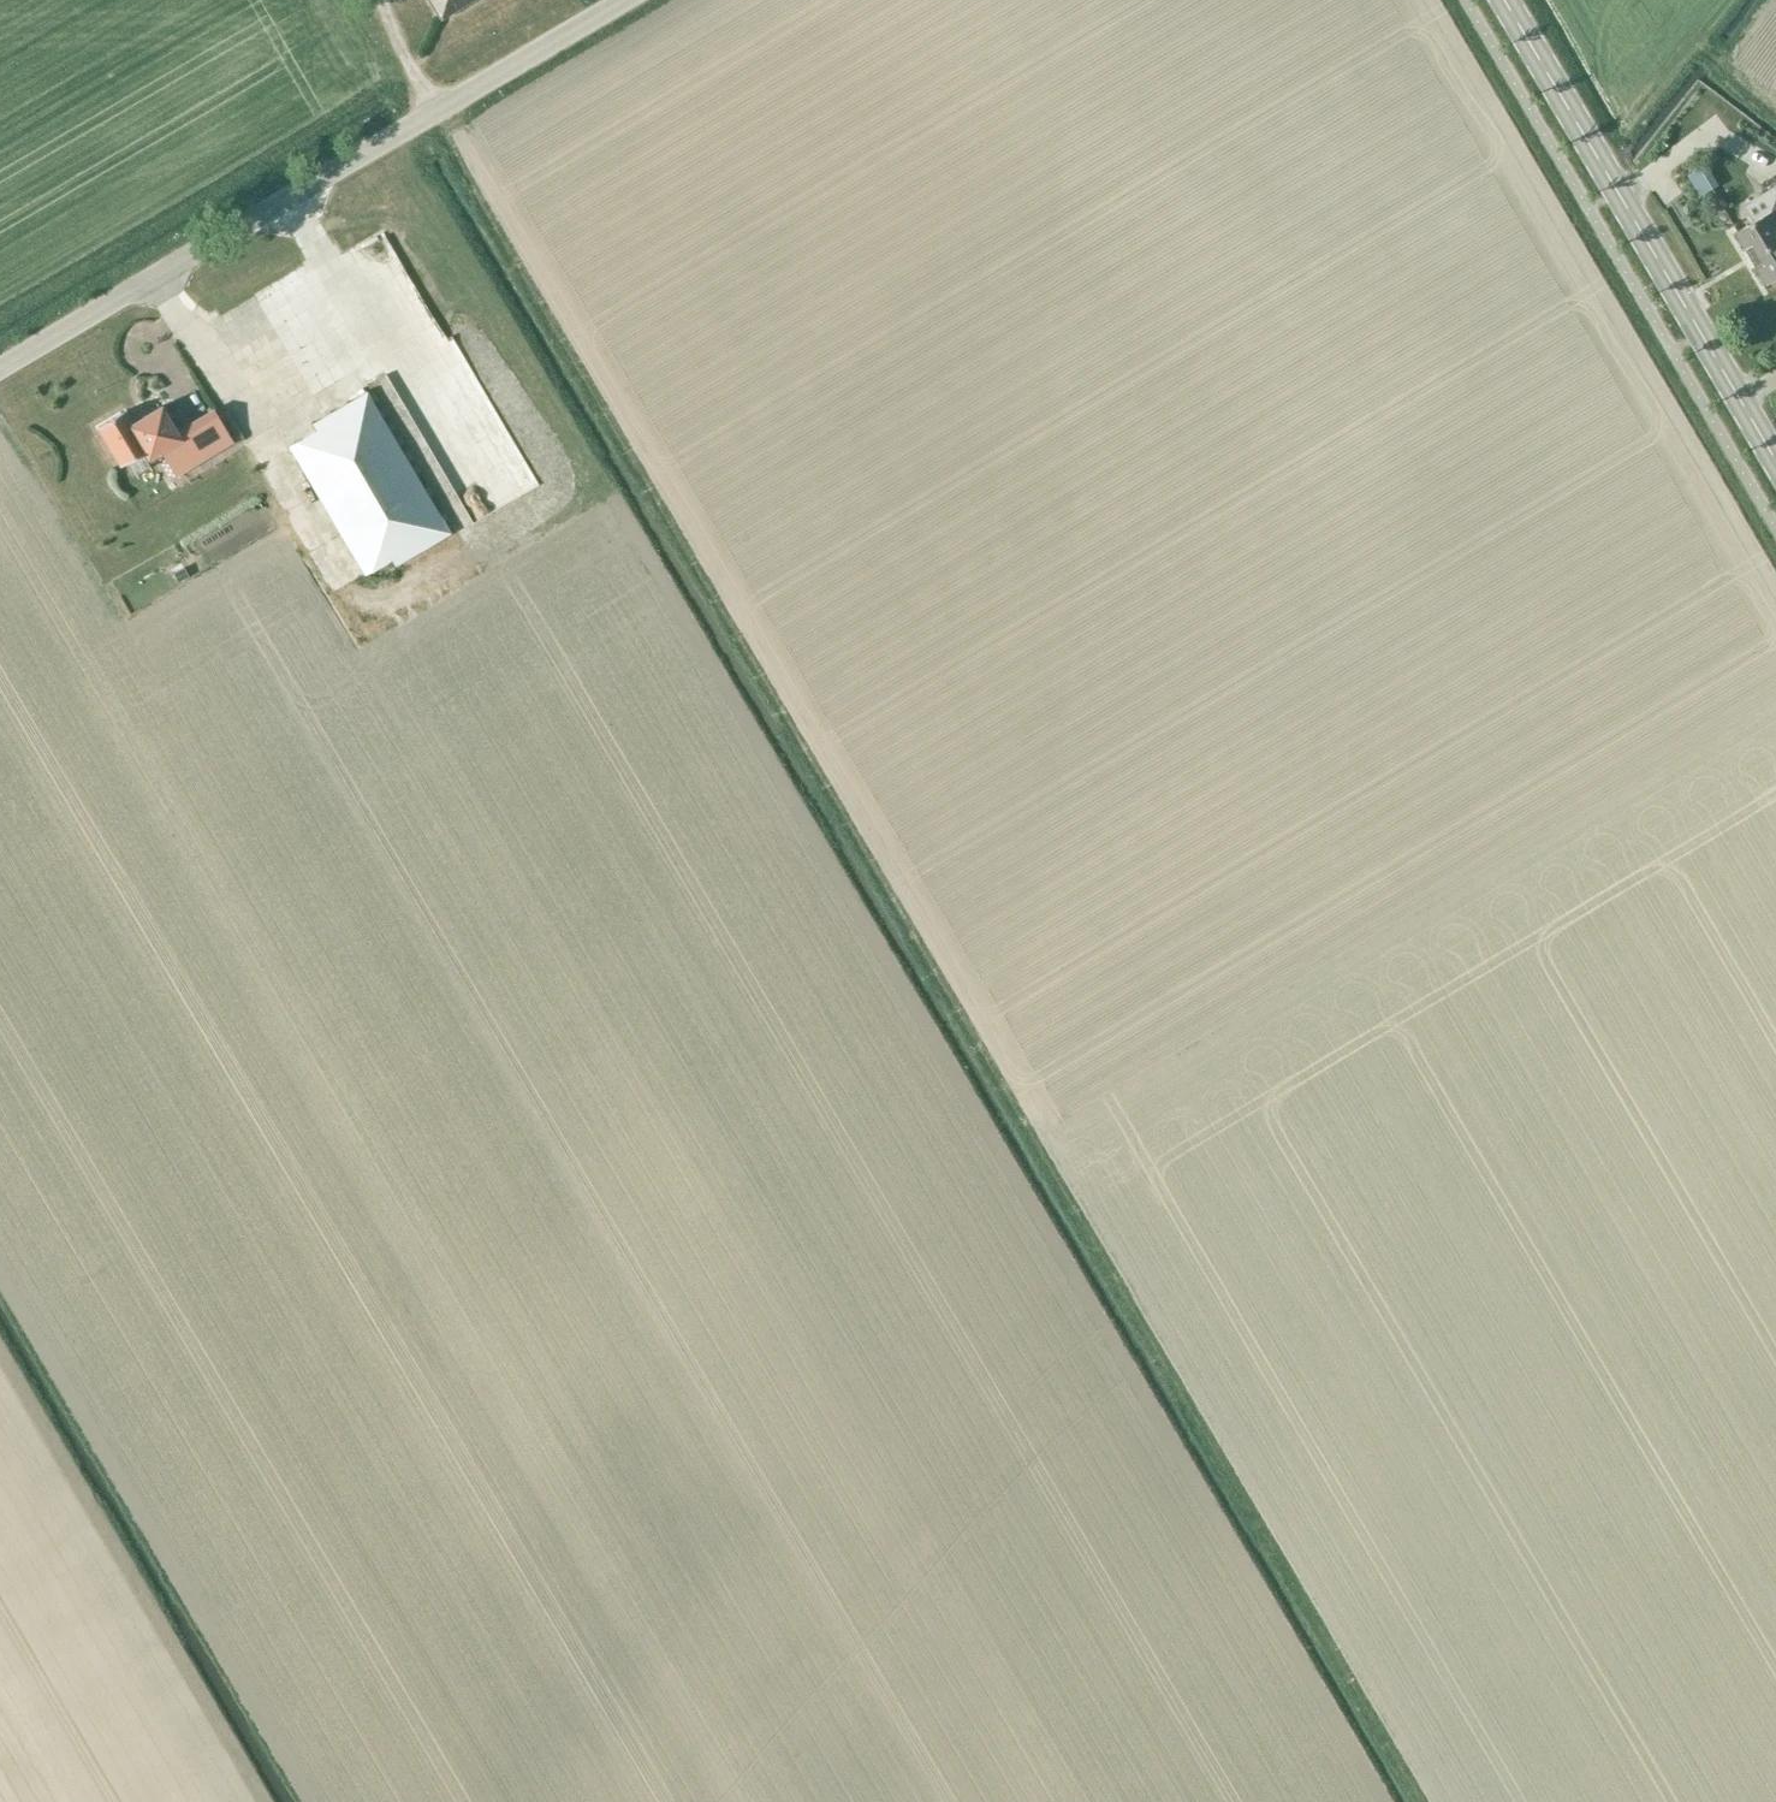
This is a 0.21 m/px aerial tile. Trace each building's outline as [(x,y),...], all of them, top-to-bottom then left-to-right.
[(441,19),(473,0),(430,0),(441,19)] [(1754,257),(1775,244),(1775,185),(1745,203),(1755,220),(1737,231),(1754,257)] [(1770,283),(1775,280),(1775,244),(1754,257),(1770,283)] [(290,446),(365,575),(390,560),(395,566),(452,533),(368,391),(311,423),(314,430),(295,440),(290,446)] [(121,466),(145,451),(149,457),(175,442),(190,467),(208,456),(194,431),(182,438),(162,405),(135,422),(133,419),(133,420),(134,422),(129,425),(122,412),(98,426),(121,466)] [(183,568),(173,574),(178,582),(188,576),(183,568)]
